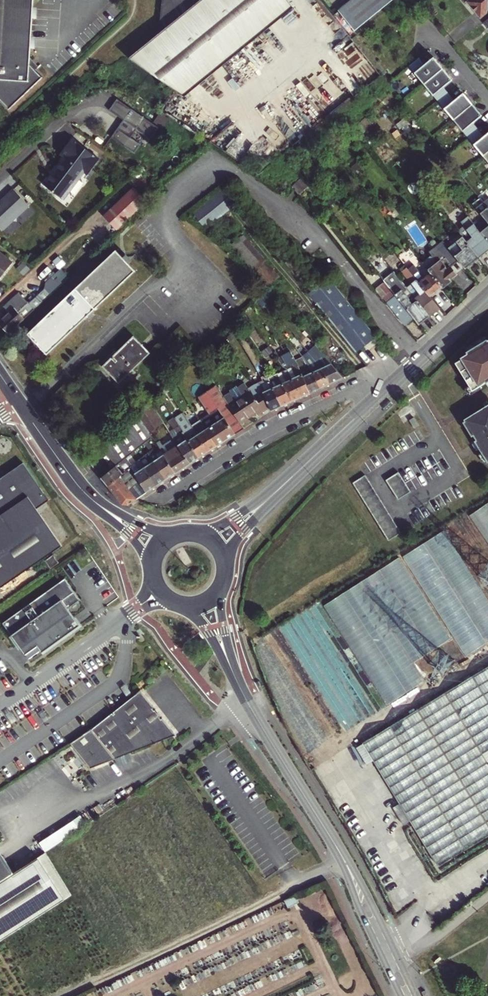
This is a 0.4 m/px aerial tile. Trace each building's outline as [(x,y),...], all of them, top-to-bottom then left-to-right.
[(9,109),(41,80),(34,72),(29,66),(30,59),(30,49),(31,39),(32,19),(33,8),(33,0),(0,0),(0,99),(9,109)] [(159,33),(129,58),(185,97),(293,8),(287,0),(163,0),(159,33)] [(339,10),(355,30),(394,0),(352,0),(339,10)] [(487,10),(487,8),(487,0),(467,0),(480,16),(487,10)] [(414,74),(433,97),(443,89),(452,81),(434,58),(425,66),(414,74)] [(30,59),(29,66),(34,72),(38,68),(30,59)] [(409,68),(414,74),(425,66),(419,59),(409,68)] [(443,89),(433,97),(444,110),(454,102),(443,89)] [(444,110),(463,133),(473,124),(482,117),(463,94),(454,102),(444,110)] [(124,118),(112,136),(136,151),(144,139),(149,143),(160,125),(117,98),(110,109),(124,118)] [(353,130),(358,137),(371,124),(365,117),(353,130)] [(474,145),(484,137),(473,124),(463,133),(474,145)] [(484,137),(474,145),(487,163),(487,133),(484,137)] [(62,156),(76,142),(71,139),(60,154),(62,156)] [(62,156),(63,157),(43,184),(63,199),(84,172),(87,175),(99,159),(76,142),(62,156)] [(305,181),(304,182),(307,186),(308,185),(314,179),(308,172),(302,178),(305,181)] [(301,178),(292,186),(293,187),(302,179),(301,178)] [(293,187),(299,194),(307,186),(304,182),(302,179),(293,187)] [(325,192),(314,179),(308,185),(318,198),(325,192)] [(189,215),(205,229),(239,202),(226,186),(189,215)] [(147,202),(133,187),(103,216),(117,230),(147,202)] [(0,202),(0,223),(5,228),(31,204),(16,188),(0,202)] [(487,209),(487,196),(484,191),(477,196),(479,199),(487,209)] [(479,199),(472,204),(487,225),(487,209),(479,199)] [(391,215),(387,210),(384,212),(382,210),(380,211),(389,222),(390,220),(388,217),(391,215)] [(481,232),(473,222),(459,234),(462,237),(482,262),(484,264),(487,261),(487,241),(481,232)] [(232,246),(340,372),(352,363),(243,236),(232,246)] [(479,264),(482,262),(462,237),(448,248),(463,268),(465,269),(477,260),(479,264)] [(455,274),(463,268),(448,248),(441,253),(445,258),(433,267),(431,267),(429,269),(429,271),(430,273),(442,288),(451,281),(450,280),(455,275),(455,274)] [(136,271),(117,250),(28,334),(48,355),(136,271)] [(13,263),(0,252),(0,279),(13,263)] [(363,255),(367,260),(371,257),(367,252),(363,255)] [(408,269),(398,258),(394,261),(404,274),(403,275),(411,285),(406,288),(430,317),(440,309),(430,297),(408,269)] [(289,260),(288,261),(312,291),(313,290),(289,260)] [(288,261),(285,264),(312,298),(314,296),(313,294),(314,293),(313,292),(312,291),(288,261)] [(408,269),(430,297),(442,288),(430,273),(424,278),(414,265),(408,269)] [(386,283),(413,318),(419,325),(430,317),(406,288),(406,287),(399,292),(383,273),(379,276),(386,283)] [(47,283),(45,289),(51,295),(63,284),(59,279),(56,281),(53,278),(47,283)] [(357,354),(376,338),(329,279),(314,291),(313,292),(314,293),(313,294),(314,296),(312,298),(357,354)] [(404,325),(413,318),(386,283),(381,287),(388,295),(383,298),(404,325)] [(388,295),(381,287),(376,291),(382,299),(383,298),(388,295)] [(9,333),(51,295),(45,289),(29,304),(19,293),(4,308),(8,313),(1,321),(0,320),(0,324),(9,333)] [(265,290),(260,294),(264,299),(269,295),(265,290)] [(245,315),(240,318),(244,325),(249,322),(245,315)] [(103,367),(119,383),(128,375),(150,353),(134,337),(103,367)] [(482,346),(480,343),(479,343),(467,351),(468,354),(456,362),(470,385),(473,390),(481,385),(486,382),(487,381),(487,342),(482,346)] [(465,348),(467,351),(476,345),(474,342),(465,348)] [(295,348),(302,357),(309,365),(320,390),(330,386),(323,370),(308,352),(306,354),(299,345),(295,348)] [(315,346),(308,352),(323,370),(330,386),(344,380),(315,346)] [(301,399),(311,395),(296,361),(291,352),(287,354),(282,356),(288,367),(290,366),(291,368),(288,369),(301,399)] [(296,361),(311,395),(320,390),(309,365),(302,357),(296,361)] [(267,376),(260,366),(257,368),(265,380),(269,378),(268,376),(267,376)] [(271,413),(282,408),(269,378),(265,380),(257,368),(256,369),(260,377),(262,380),(258,382),(269,408),(271,413)] [(291,404),(301,399),(288,369),(285,371),(279,374),(291,404)] [(173,378),(176,382),(185,377),(181,371),(173,378)] [(282,408),(291,404),(279,374),(274,376),(269,378),(282,408)] [(193,389),(209,415),(226,442),(244,430),(241,425),(229,406),(211,377),(193,389)] [(229,406),(241,425),(256,414),(258,416),(269,408),(258,382),(253,385),(246,389),(248,392),(229,406)] [(473,390),(470,385),(465,388),(470,395),(482,388),(481,385),(473,390)] [(166,386),(158,393),(161,398),(169,391),(166,386)] [(150,401),(153,406),(161,398),(158,393),(150,401)] [(164,424),(153,406),(150,401),(138,414),(150,433),(164,424)] [(463,422),(472,436),(476,434),(478,438),(483,446),(480,448),(482,452),(487,461),(487,406),(487,407),(463,422)] [(194,411),(217,448),(223,444),(226,442),(209,415),(206,416),(200,407),(194,411)] [(184,415),(188,421),(208,454),(217,448),(194,411),(187,416),(186,414),(184,415)] [(208,454),(188,421),(187,422),(181,412),(173,416),(174,417),(174,418),(199,459),(208,454)] [(132,454),(136,451),(144,445),(146,444),(153,438),(150,433),(138,414),(88,462),(101,478),(132,454)] [(420,425),(415,417),(410,420),(415,428),(420,425)] [(199,459),(174,418),(168,421),(174,430),(170,433),(173,439),(190,466),(199,459)] [(190,466),(173,439),(163,446),(160,442),(156,444),(157,446),(162,453),(175,475),(190,466)] [(149,453),(144,445),(136,451),(139,455),(142,459),(148,454),(149,453)] [(149,453),(148,454),(166,481),(175,475),(162,453),(157,456),(153,450),(151,451),(149,453)] [(482,452),(479,454),(485,463),(487,461),(482,452)] [(101,478),(108,487),(124,474),(121,470),(130,463),(135,459),(132,454),(101,478)] [(166,481),(148,454),(142,459),(140,461),(156,487),(166,481)] [(132,467),(131,468),(147,494),(156,487),(140,461),(132,467)] [(24,463),(0,480),(0,589),(62,546),(37,509),(49,500),(24,463)] [(121,470),(124,474),(131,468),(132,467),(130,463),(121,470)] [(147,494),(131,468),(124,474),(108,487),(122,505),(128,506),(147,494)] [(412,492),(400,472),(387,480),(399,500),(412,492)] [(366,475),(354,483),(358,489),(390,541),(402,533),(366,475)] [(472,513),(487,536),(487,503),(472,513)] [(406,555),(468,656),(487,644),(487,596),(447,530),(406,555)] [(53,556),(45,561),(51,569),(59,564),(53,556)] [(427,679),(415,661),(453,637),(403,556),(327,602),(389,702),(427,679)] [(70,582),(65,575),(35,596),(3,620),(25,651),(28,648),(33,655),(80,621),(68,605),(62,596),(73,588),(69,583),(70,582)] [(73,588),(62,596),(68,605),(80,596),(70,582),(69,583),(73,588)] [(28,648),(25,651),(30,658),(33,655),(28,648)] [(359,745),(369,762),(376,758),(402,801),(396,805),(407,823),(413,819),(439,862),(487,832),(487,666),(359,745)] [(133,695),(93,726),(72,740),(91,766),(164,736),(165,738),(177,733),(164,716),(162,717),(161,715),(160,714),(158,716),(154,710),(156,708),(155,708),(154,706),(156,705),(142,688),(133,695)] [(157,706),(155,708),(156,708),(154,710),(158,716),(160,714),(161,715),(163,714),(157,706)] [(81,814),(41,842),(47,851),(87,822),(81,814)] [(73,893),(47,850),(12,867),(0,849),(0,940),(73,893)] [(293,894),(287,897),(289,901),(290,902),(302,897),(301,895),(295,898),(293,894)]
